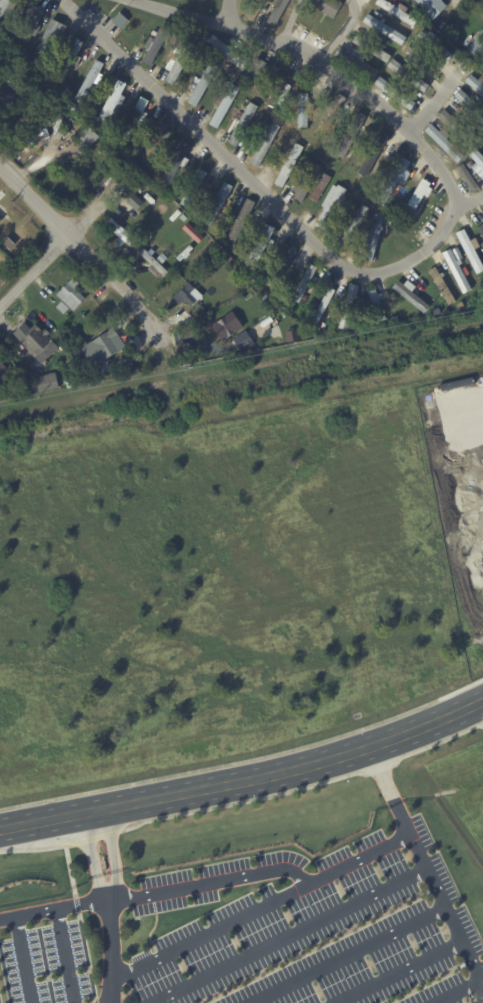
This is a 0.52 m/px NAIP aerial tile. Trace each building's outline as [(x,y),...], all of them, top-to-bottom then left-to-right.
[(2,15),(0,19),(0,1),(0,0),(17,0),(8,18),(2,15)] [(247,18),(258,0),(268,0),(254,22),(247,18)] [(266,26),(281,0),(291,0),(274,31),(266,26)] [(313,2),(314,0),(338,0),(345,5),(335,20),(317,7),(318,6),(313,2)] [(377,4),(379,0),(386,0),(399,8),(402,4),(405,6),(410,9),(407,13),(420,21),(416,28),(377,4)] [(434,18),(448,3),(445,0),(415,0),(434,18)] [(43,7),(47,10),(30,43),(14,35),(32,2),(43,7)] [(130,21),(123,30),(114,22),(122,13),(130,21)] [(383,23),(408,39),(404,46),(365,22),(369,15),(383,23)] [(66,25),(69,27),(53,58),(38,50),(54,19),(66,25)] [(172,26),(151,65),(144,61),(165,22),(172,26)] [(470,50),(482,31),(482,53),(480,57),(470,50)] [(455,33),(461,38),(457,42),(451,37),(455,33)] [(375,38),(377,39),(374,44),(366,39),(369,34),(375,38)] [(229,47),(249,65),(243,71),(209,41),(215,35),(229,47)] [(359,36),(393,57),(389,64),(355,43),(359,36)] [(83,53),(84,54),(79,63),(75,60),(62,83),(54,78),(77,38),(85,43),(80,51),(83,53)] [(196,45),(174,86),(166,81),(172,71),(167,68),(172,59),(176,62),(188,40),(196,45)] [(353,48),(368,57),(365,62),(381,71),(376,80),(336,56),(341,48),(349,52),(352,47),(353,48)] [(416,76),(431,86),(426,93),(389,66),(394,59),(416,76)] [(104,63),(105,64),(83,104),(76,100),(98,60),(104,63)] [(219,66),(197,106),(189,102),(211,62),(219,66)] [(285,74),(291,77),(287,84),(292,87),(283,105),(278,103),(276,108),(269,104),(285,74)] [(479,81),(482,76),(482,96),(467,81),(473,74),(479,81)] [(404,94),(417,104),(412,111),(404,105),(400,109),(392,103),(395,98),(375,84),(381,77),(404,94)] [(124,89),(105,125),(97,121),(118,81),(126,85),(124,89)] [(241,88),(218,128),(210,124),(233,84),(241,88)] [(472,100),(482,110),(482,123),(456,98),(463,91),(472,100)] [(347,98),(328,133),(321,129),(340,94),(347,98)] [(310,95),(310,105),(316,105),(316,113),(309,113),(309,128),(301,128),(301,95),(310,95)] [(150,101),(150,102),(131,139),(122,135),(142,97),(150,101)] [(260,107),(238,147),(230,143),(240,124),(235,121),(238,116),(243,118),(251,102),(260,107)] [(277,109),(283,112),(279,117),(274,113),(277,109)] [(450,116),(477,143),(472,149),(440,117),(445,111),(450,116)] [(367,117),(345,160),(337,156),(359,112),(367,117)] [(170,129),(152,165),(143,161),(163,122),(172,126),(170,129)] [(281,127),(260,167),(252,162),(273,122),(281,127)] [(445,137),(466,157),(459,163),(427,132),(433,125),(445,137)] [(90,127),(101,137),(91,148),(80,138),(90,127)] [(389,137),(367,178),(359,174),(381,133),(389,137)] [(190,148),(169,187),(161,183),(183,142),(191,147),(190,148)] [(305,149),(284,190),(276,185),(282,174),(278,172),(280,168),(284,170),(297,145),(305,149)] [(477,149),(482,156),(482,169),(470,155),(477,149)] [(410,172),(412,173),(405,185),(399,182),(386,203),(379,199),(404,158),(411,162),(407,170),(410,172)] [(326,164),(304,204),(296,199),(301,189),(296,186),(301,177),(306,180),(318,159),(326,164)] [(477,167),(471,170),(468,164),(474,161),(477,167)] [(208,173),(190,209),(181,204),(199,169),(208,173)] [(430,186),(420,203),(425,206),(420,215),(415,212),(409,223),(401,218),(424,178),(432,183),(430,186)] [(233,187),(211,228),(204,224),(226,183),(233,187)] [(350,189),(327,232),(319,227),(324,218),(319,215),(323,206),(329,209),(342,185),(350,189)] [(143,196),(146,192),(155,200),(152,203),(143,196)] [(126,200),(133,193),(144,203),(137,211),(126,200)] [(251,212),(236,243),(229,239),(248,201),(255,204),(251,212)] [(370,209),(349,249),(340,245),(362,204),(370,209)] [(386,205),(393,209),(390,214),(383,210),(386,205)] [(169,217),(177,209),(181,212),(172,221),(169,217)] [(179,216),(182,213),(187,217),(184,221),(179,216)] [(119,217),(123,221),(120,225),(135,240),(131,245),(105,221),(109,216),(114,220),(117,216),(119,217)] [(182,227),(188,222),(204,237),(198,242),(182,227)] [(275,228),(254,269),(246,265),(267,224),(275,228)] [(393,230),(376,261),(368,257),(385,225),(393,230)] [(476,250),(482,263),(482,273),(478,275),(457,234),(465,230),(471,240),(472,242),(476,240),(480,248),(476,250)] [(176,257),(189,244),(193,247),(188,252),(190,253),(184,258),(183,257),(179,260),(176,257)] [(299,249),(276,289),(268,284),(291,245),(299,249)] [(455,250),(459,248),(464,258),(460,261),(455,250)] [(453,251),(458,262),(461,260),(463,264),(460,265),(473,290),(465,294),(444,253),(452,249),(453,251)] [(149,253),(158,261),(164,254),(169,259),(163,266),(171,274),(165,279),(141,255),(146,250),(149,253)] [(318,268),(300,303),(293,299),(311,264),(318,268)] [(447,271),(454,284),(448,287),(457,304),(449,309),(427,268),(435,264),(440,272),(446,269),(447,271)] [(79,283),(82,286),(77,290),(87,300),(76,312),(64,301),(67,298),(62,293),(75,279),(79,283)] [(173,297),(184,285),(187,281),(194,288),(189,292),(196,299),(190,306),(183,299),(179,303),(173,297)] [(352,285),(360,287),(349,332),(340,329),(351,285),(352,285)] [(396,299),(428,287),(434,302),(407,313),(408,316),(403,318),(396,299)] [(381,299),(389,319),(381,323),(370,293),(378,290),(381,299)] [(329,294),(335,297),(319,327),(311,323),(327,293),(329,294)] [(457,306),(465,302),(468,307),(459,311),(457,306)] [(243,326),(228,336),(229,337),(222,341),(211,324),(217,320),(218,321),(226,315),(225,314),(232,309),(243,326)] [(46,363),(43,366),(15,335),(27,324),(32,330),(37,325),(44,333),(47,330),(52,335),(49,337),(61,349),(46,363)] [(117,332),(128,348),(96,369),(84,349),(115,329),(117,332)] [(233,339),(245,355),(257,346),(244,329),(233,339)] [(292,333),(298,332),(299,339),(292,340),(292,338),(291,338),(291,336),(292,335),(292,333)] [(268,346),(267,338),(282,335),(283,343),(268,346)] [(25,356),(21,359),(15,354),(19,350),(25,356)] [(13,376),(0,388),(0,361),(14,376),(13,376)] [(38,383),(37,379),(57,374),(61,389),(41,394),(38,383)] [(70,390),(66,377),(74,375),(78,387),(70,390)]
